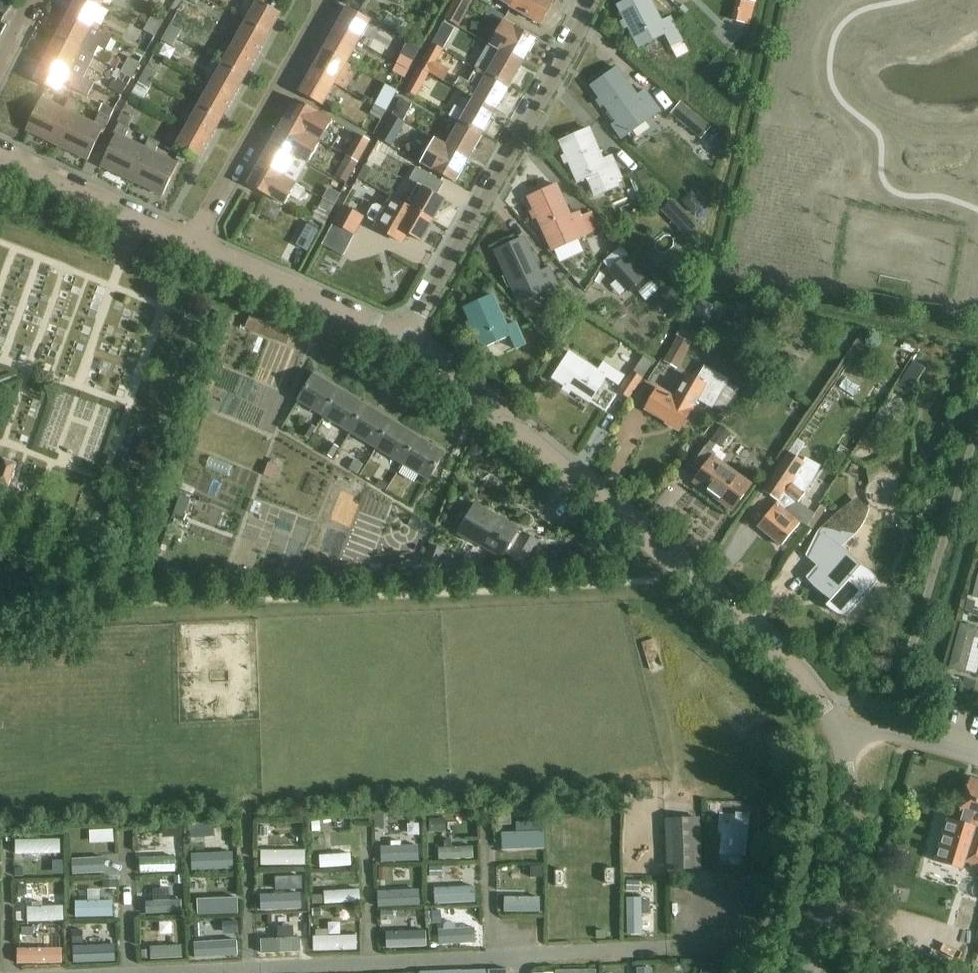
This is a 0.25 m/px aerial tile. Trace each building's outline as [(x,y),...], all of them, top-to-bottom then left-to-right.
[(6,16),(14,2),(11,0),(0,0),(0,13),(6,16)] [(67,16),(91,28),(101,7),(88,0),(75,0),(67,16)] [(156,8),(168,14),(174,3),(168,0),(160,0),(156,8)] [(237,20),(268,38),(269,37),(281,15),(255,0),(248,0),(237,20)] [(458,27),(473,0),(456,0),(445,20),(458,27)] [(496,0),(510,8),(540,25),(552,4),(545,0),(496,0)] [(619,7),(640,47),(665,33),(672,46),(678,57),(687,52),(681,41),(672,24),(669,19),(662,23),(650,0),(633,0),(619,7)] [(335,31),(358,44),(370,22),(347,9),(335,31)] [(67,16),(56,38),(94,57),(99,48),(106,52),(112,40),(90,29),(91,28),(67,16)] [(148,25),(159,31),(163,23),(152,17),(148,25)] [(237,20),(224,44),(255,61),(257,58),(268,38),(237,20)] [(503,22),(490,47),(500,53),(521,65),(535,40),(503,22)] [(155,39),(159,31),(148,25),(144,33),(155,39)] [(166,34),(176,40),(181,31),(170,26),(166,34)] [(346,65),(358,44),(335,31),(323,52),(346,65)] [(172,48),(176,40),(166,34),(161,42),(172,48)] [(437,34),(432,44),(443,50),(448,41),(437,34)] [(56,38),(45,60),(69,72),(84,79),(94,58),(94,57),(56,38)] [(224,44),(210,68),(242,85),(255,61),(224,44)] [(432,44),(418,69),(442,82),(448,70),(436,63),(443,50),(432,44)] [(490,47),(476,71),(508,89),(521,65),(500,53),(490,47)] [(334,85),(346,65),(323,52),(311,72),(334,85)] [(392,72),(403,78),(412,63),(400,56),(392,72)] [(124,67),(136,73),(140,65),(129,59),(124,67)] [(45,60),(34,82),(58,94),(65,80),(71,83),(69,88),(87,97),(93,84),(84,79),(69,72),(45,60)] [(131,81),(136,73),(124,67),(120,75),(131,81)] [(142,77),(153,82),(157,73),(147,68),(142,77)] [(210,68),(198,92),(228,110),(233,100),(242,85),(210,68)] [(418,69),(406,93),(416,98),(428,75),(418,69)] [(648,96),(640,102),(617,70),(593,87),(617,121),(610,126),(620,140),(660,113),(648,96)] [(459,78),(454,88),(474,99),(473,100),(495,112),(508,89),(476,71),(469,84),(459,78)] [(322,107),(334,85),(311,72),(299,94),(322,107)] [(142,102),(153,82),(142,77),(131,97),(142,102)] [(121,96),(128,85),(115,78),(109,89),(121,96)] [(198,92),(185,116),(214,133),(221,121),(228,110),(198,92)] [(378,96),(373,107),(384,114),(390,103),(378,96)] [(56,146),(77,103),(69,99),(64,110),(41,99),(25,131),(56,146)] [(97,113),(99,114),(110,120),(109,119),(116,104),(108,100),(105,106),(102,105),(97,113)] [(392,115),(403,121),(412,106),(401,100),(392,115)] [(456,107),(450,118),(460,123),(460,124),(481,136),(495,112),(473,100),(466,113),(456,107)] [(295,102),(283,123),(329,148),(335,137),(326,132),(332,122),(295,102)] [(679,102),(669,114),(700,140),(710,129),(679,102)] [(110,120),(99,114),(94,125),(74,115),(80,105),(77,103),(56,146),(87,161),(102,130),(105,131),(110,120)] [(373,107),(369,114),(380,121),(384,114),(373,107)] [(117,123),(119,124),(128,128),(132,119),(122,114),(117,123)] [(185,116),(173,140),(201,156),(209,142),(214,133),(185,116)] [(379,142),(392,149),(405,124),(393,117),(379,142)] [(283,123),(271,144),(294,157),(308,165),(320,144),(329,149),(329,148),(283,123)] [(130,129),(128,128),(119,124),(113,135),(115,136),(100,167),(131,182),(152,140),(149,139),(144,149),(125,139),(130,129)] [(460,124),(447,147),(468,160),(481,136),(460,124)] [(588,130),(561,142),(579,183),(586,180),(594,199),(619,187),(617,182),(622,181),(613,161),(611,156),(602,160),(588,130)] [(345,157),(356,164),(357,163),(358,164),(370,142),(357,135),(345,157)] [(152,140),(131,182),(162,197),(178,165),(155,154),(160,144),(152,140)] [(435,141),(422,166),(454,184),(468,160),(447,147),(435,141)] [(271,144),(259,165),(282,178),(293,184),(297,176),(287,170),(294,157),(271,144)] [(345,184),(356,164),(345,157),(334,179),(335,178),(345,184)] [(259,165),(247,186),(283,206),(289,197),(298,202),(305,190),(293,184),(282,178),(259,165)] [(364,167),(357,179),(363,183),(370,171),(364,167)] [(401,204),(433,222),(445,201),(435,195),(442,183),(414,168),(407,180),(417,186),(411,196),(407,194),(401,204)] [(579,213),(570,217),(556,186),(529,198),(553,253),(600,231),(591,213),(581,218),(579,213)] [(327,192),(322,200),(333,207),(338,198),(327,192)] [(261,195),(250,216),(302,243),(313,221),(261,195)] [(433,222),(401,204),(389,198),(383,209),(376,205),(372,206),(366,216),(368,220),(374,224),(372,227),(402,244),(407,235),(421,243),(433,222)] [(322,200),(312,219),(323,225),(333,207),(322,200)] [(332,224),(354,236),(364,218),(342,206),(332,224)] [(334,256),(387,276),(395,254),(342,234),(334,256)] [(523,239),(496,252),(519,303),(556,286),(549,270),(539,274),(523,239)] [(623,260),(611,271),(629,291),(632,288),(641,280),(623,260)] [(516,322),(506,326),(493,296),(465,309),(483,350),(511,337),(517,351),(526,346),(516,322)] [(248,305),(245,313),(288,331),(292,322),(248,305)] [(245,330),(286,345),(291,334),(250,318),(245,330)] [(795,345),(810,346),(811,332),(796,331),(795,345)] [(662,362),(676,370),(691,345),(677,337),(662,362)] [(894,354),(907,359),(912,346),(899,341),(894,354)] [(649,362),(656,347),(646,342),(639,357),(649,362)] [(607,366),(602,374),(569,353),(553,378),(564,385),(560,391),(568,396),(572,390),(591,402),(606,378),(619,386),(625,377),(607,366)] [(897,386),(908,394),(925,369),(913,361),(897,386)] [(647,410),(680,429),(698,399),(713,407),(728,381),(706,368),(698,381),(689,376),(675,399),(658,389),(647,410)] [(633,371),(619,392),(630,399),(643,378),(633,371)] [(325,418),(341,391),(314,375),(298,402),(324,417),(325,418)] [(351,433),(367,406),(341,391),(325,418),(324,417),(316,430),(325,435),(333,422),(351,433)] [(377,449),(393,422),(367,406),(351,433),(377,449)] [(402,464),(418,437),(393,422),(377,449),(402,464)] [(704,489),(732,509),(750,485),(721,464),(725,457),(723,456),(736,438),(721,426),(691,466),(710,480),(704,489)] [(418,437),(402,464),(429,480),(445,453),(418,437)] [(779,502),(758,527),(782,546),(801,522),(807,527),(814,516),(799,503),(806,494),(820,469),(806,461),(805,463),(796,459),(804,445),(796,440),(765,491),(779,502)] [(267,447),(264,460),(276,463),(280,450),(267,447)] [(293,466),(298,454),(285,449),(280,461),(293,466)] [(0,469),(0,484),(8,486),(16,463),(4,459),(0,469)] [(859,570),(847,560),(837,550),(857,533),(864,522),(868,510),(855,499),(836,513),(821,527),(816,534),(821,538),(816,545),(811,554),(811,555),(811,556),(811,557),(812,558),(813,560),(814,559),(823,567),(820,569),(818,571),(816,573),(814,575),(813,576),(812,578),(812,579),(812,581),(812,583),(812,584),(834,599),(840,603),(838,606),(838,607),(838,608),(838,609),(839,611),(839,612),(840,612),(843,613),(846,614),(847,614),(849,613),(851,612),(853,610),(854,609),(856,606),(858,604),(858,602),(866,593),(869,591),(872,588),(875,586),(875,585),(875,584),(875,583),(874,582),(870,578),(866,575),(859,570)] [(522,535),(521,536),(515,533),(517,530),(476,506),(460,535),(501,558),(504,553),(510,556),(509,558),(524,566),(537,543),(522,535)] [(420,569),(434,575),(444,550),(430,544),(420,569)] [(880,592),(876,598),(890,607),(894,601),(880,592)] [(960,624),(948,669),(964,674),(976,629),(960,624)] [(973,781),(962,816),(973,819),(971,825),(973,826),(962,863),(977,868),(977,782),(973,781)] [(683,809),(702,810),(703,799),(684,798),(683,809)] [(735,813),(731,856),(745,858),(749,815),(735,813)] [(699,818),(664,819),(666,871),(700,870),(699,818)] [(535,832),(501,834),(502,851),(536,849),(535,832)] [(124,861),(133,860),(131,842),(122,843),(124,861)] [(382,862),(417,861),(417,850),(397,850),(397,842),(387,843),(388,850),(382,851),(382,862)] [(472,846),(438,848),(438,860),(472,858),(472,846)] [(192,870),(226,869),(225,857),(199,858),(199,850),(191,850),(192,870)] [(350,852),(310,854),(311,867),(351,865),(350,852)] [(297,854),(263,854),(263,865),(298,865),(297,854)] [(179,857),(138,859),(139,873),(180,871),(179,857)] [(83,876),(110,874),(110,864),(94,865),(93,860),(82,861),(83,876)] [(27,877),(58,876),(57,864),(26,865),(26,862),(22,863),(22,867),(26,866),(27,877)] [(319,890),(330,890),(330,871),(319,871),(319,890)] [(977,909),(977,888),(947,878),(943,890),(945,891),(946,893),(952,895),(955,894),(961,896),(959,903),(964,904),(965,907),(972,909),(974,908),(977,909)] [(438,903),(474,901),(473,890),(451,891),(451,886),(439,886),(439,892),(437,892),(438,903)] [(417,892),(377,894),(378,906),(417,904),(417,892)] [(634,898),(635,919),(646,918),(646,897),(634,898)] [(145,916),(183,914),(183,902),(157,903),(157,898),(149,898),(149,903),(144,904),(145,916)] [(297,898),(267,900),(268,911),(297,910),(297,898)] [(233,901),(198,902),(198,913),(234,912),(233,901)] [(27,922),(62,920),(62,906),(42,907),(41,902),(32,903),(32,907),(26,907),(27,922)] [(558,905),(559,921),(570,920),(568,904),(558,905)] [(106,905),(72,905),(72,917),(107,917),(106,905)] [(678,919),(699,920),(699,910),(679,908),(678,919)] [(301,914),(275,915),(275,926),(301,926),(301,914)] [(976,942),(977,935),(977,930),(944,923),(942,936),(976,942)] [(66,931),(42,931),(42,938),(28,938),(28,951),(66,951),(66,931)] [(313,951),(355,950),(355,936),(326,937),(326,931),(313,931),(314,937),(313,937),(313,951)] [(969,941),(936,936),(935,947),(968,952),(969,941)] [(197,956),(236,954),(235,942),(212,943),(212,937),(203,937),(203,943),(196,943),(197,956)] [(299,938),(260,940),(261,954),(299,952),(299,938)] [(420,938),(391,941),(392,950),(420,947),(420,938)] [(180,946),(149,947),(150,959),(181,958),(180,946)] [(71,963),(110,962),(110,949),(70,950),(71,963)] [(31,963),(60,963),(60,951),(31,951),(31,963)]
